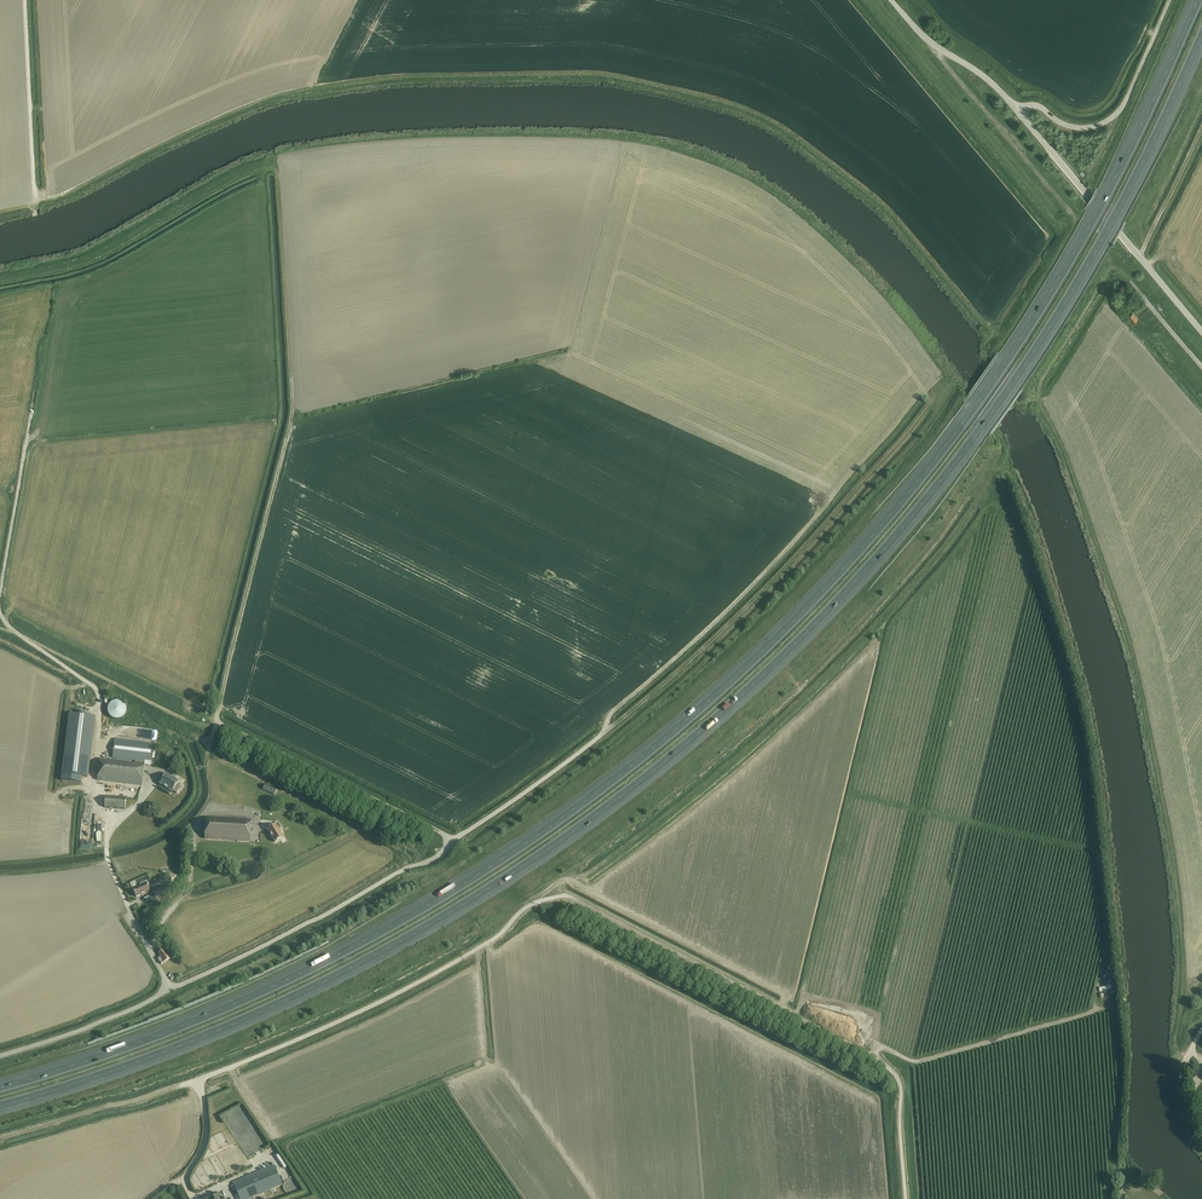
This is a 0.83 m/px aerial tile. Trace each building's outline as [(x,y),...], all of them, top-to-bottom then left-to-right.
[(1134,322),(1138,319),(1133,312),(1129,315),(1134,322)] [(778,668),(781,670),(788,662),(786,659),(778,668)] [(777,667),(765,680),(768,682),(780,670),(777,667)] [(734,713),(749,699),(747,697),(732,710),(734,713)] [(119,701),(117,701),(116,701),(114,702),(113,702),(111,703),(110,704),(109,706),(109,707),(108,709),(108,710),(108,712),(109,714),(109,715),(110,716),(111,718),(113,719),(114,719),(116,720),(117,720),(118,720),(119,720),(121,719),(122,719),(123,718),(125,716),(125,715),(126,714),(127,712),(127,710),(127,709),(126,707),(125,706),(125,704),(123,703),(122,702),(121,702),(119,701)] [(70,714),(62,781),(81,783),(82,777),(87,778),(95,717),(70,714)] [(154,744),(148,743),(115,739),(113,758),(136,761),(135,763),(100,759),(98,780),(142,786),(145,765),(151,766),(154,744)] [(177,794),(180,789),(181,787),(177,785),(179,782),(177,780),(179,778),(174,774),(172,777),(167,774),(160,784),(172,792),(173,791),(177,794)] [(277,790),(266,784),(263,790),(274,795),(277,790)] [(126,798),(120,798),(106,797),(105,802),(105,808),(125,809),(126,798)] [(250,841),(250,835),(251,820),(206,818),(205,839),(250,841)] [(275,843),(280,839),(283,838),(279,830),(282,829),(279,823),(276,825),(268,830),(275,843)] [(81,852),(91,852),(92,835),(82,835),(81,852)] [(144,878),(136,881),(139,887),(133,890),(136,897),(144,894),(145,895),(150,892),(148,888),(152,886),(149,878),(148,876),(144,878)] [(155,898),(166,893),(163,886),(152,891),(155,898)] [(161,965),(170,958),(164,949),(158,953),(161,957),(157,959),(161,965)] [(280,1159),(276,1161),(284,1173),(288,1171),(280,1159)] [(283,1185),(274,1165),(239,1181),(234,1183),(240,1198),(250,1198),(283,1185)]
